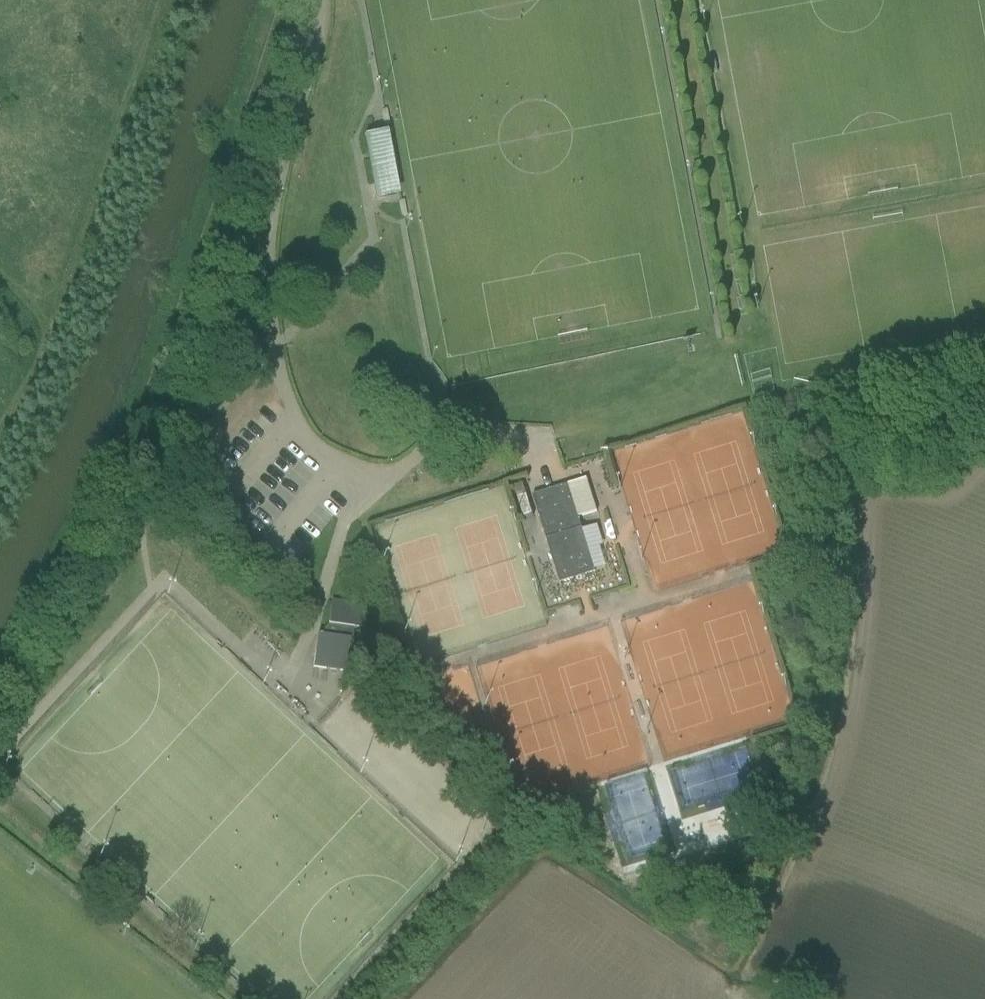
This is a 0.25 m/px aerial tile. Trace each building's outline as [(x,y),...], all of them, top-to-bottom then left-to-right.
[(375,134),(364,137),(367,155),(368,161),(373,184),(376,201),(398,197),(386,132),(375,134)] [(532,496),(537,512),(538,515),(554,566),(559,584),(595,572),(590,555),(578,519),(597,513),(596,510),(592,498),(586,479),(532,496)] [(522,485),(514,487),(517,496),(525,494),(522,485)] [(313,668),(345,672),(348,652),(359,654),(366,607),(331,602),(326,636),(318,635),(317,635),(314,655),(313,668)] [(384,644),(378,646),(380,653),(387,675),(406,669),(400,647),(398,640),(384,644)]
